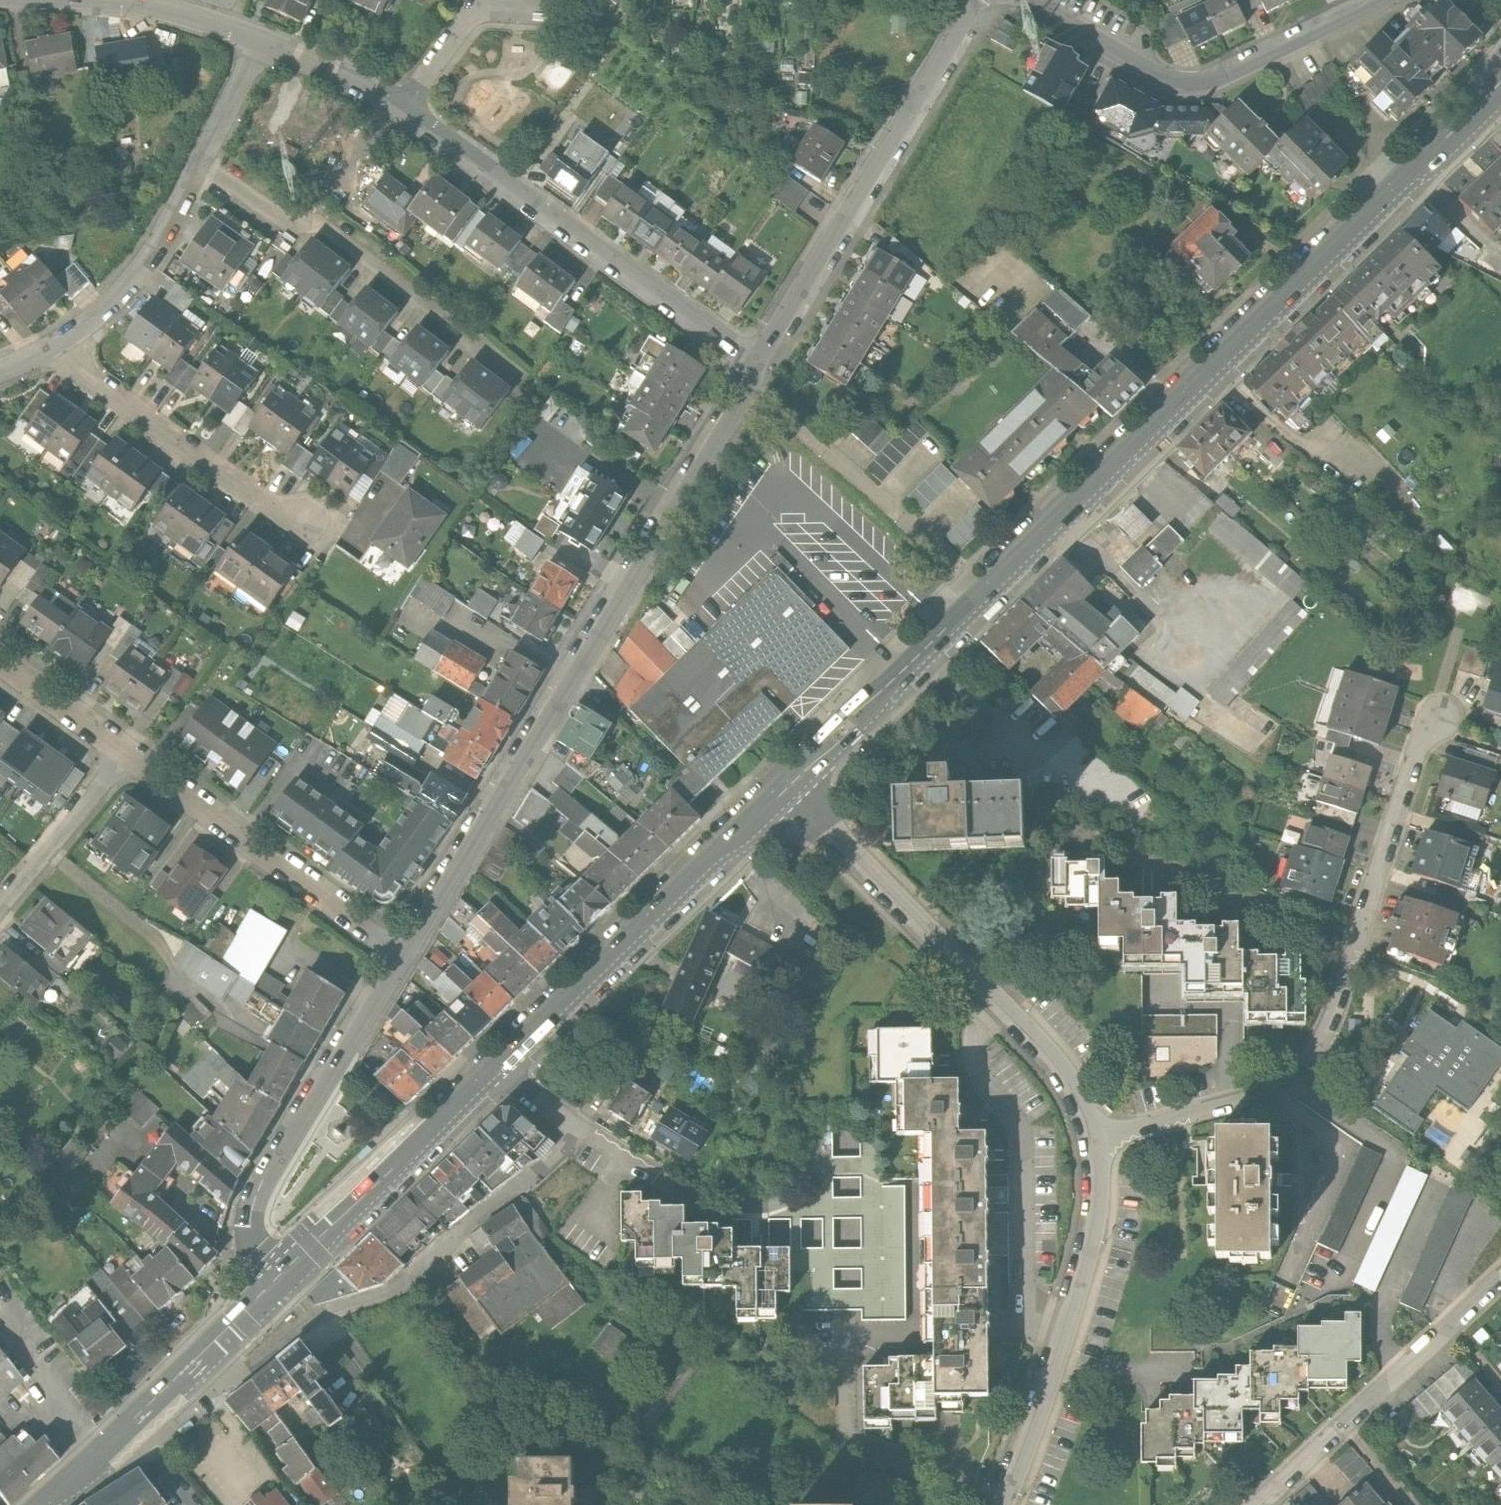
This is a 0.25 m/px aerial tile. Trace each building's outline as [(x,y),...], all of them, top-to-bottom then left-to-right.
[(265,7),(299,23),(310,0),(269,0),(265,7)] [(380,17),(388,0),(345,0),(380,17)] [(1204,5),(1219,35),(1244,23),(1240,15),(1233,0),(1215,0),(1204,5)] [(1264,3),(1263,0),(1233,0),(1240,15),(1264,3)] [(1293,0),(1263,0),(1264,3),(1269,12),(1293,0)] [(1404,41),(1420,58),(1434,44),(1462,17),(1446,0),(1445,0),(1430,15),(1425,10),(1408,27),(1413,32),(1404,41)] [(1194,47),(1219,35),(1204,5),(1179,17),(1190,38),(1194,47)] [(1168,48),(1190,38),(1179,17),(1176,11),(1155,21),(1168,48)] [(1013,16),(1009,22),(1019,29),(1023,22),(1013,16)] [(1016,41),(1022,31),(1019,29),(1009,22),(1001,17),(994,29),(997,30),(992,39),(1012,52),(1018,42),(1016,41)] [(1462,17),(1434,44),(1450,60),(1454,65),(1482,37),(1462,17)] [(70,35),(24,44),(31,82),(78,72),(70,35)] [(1406,71),(1420,58),(1404,41),(1396,49),(1382,36),(1350,67),(1380,97),(1406,71)] [(775,39),(765,38),(765,44),(761,43),(760,52),(773,53),(775,39)] [(102,70),(104,84),(136,78),(137,82),(152,79),(145,41),(98,50),(102,70)] [(1421,87),(1450,60),(1434,44),(1420,58),(1406,71),(1421,87)] [(1071,47),(1047,87),(1082,109),(1107,69),(1071,47)] [(1294,97),(1304,118),(1315,113),(1313,109),(1325,103),(1323,99),(1334,94),(1332,90),(1343,86),(1333,64),(1321,70),(1323,74),(1312,79),(1314,83),(1303,88),(1305,91),(1294,97)] [(102,70),(93,71),(97,94),(106,92),(104,84),(102,70)] [(1426,92),(1421,87),(1406,71),(1380,97),(1400,118),(1426,92)] [(812,74),(800,73),(799,84),(811,85),(812,74)] [(1147,140),(1155,127),(1166,108),(1172,98),(1132,81),(1112,123),(1147,140)] [(1210,133),(1205,138),(1246,180),(1267,159),(1279,147),(1237,106),(1224,119),(1210,133)] [(1166,108),(1155,127),(1163,131),(1163,134),(1210,133),(1224,119),(1224,108),(1166,108)] [(1304,122),(1279,147),(1267,159),(1282,174),(1280,176),(1280,182),(1288,189),(1293,184),(1310,202),(1316,196),(1323,196),(1337,182),(1334,179),(1347,166),(1304,122)] [(814,128),(791,164),(821,183),(844,147),(814,128)] [(570,149),(571,150),(584,160),(595,145),(580,134),(579,137),(570,149)] [(619,162),(595,145),(584,160),(598,170),(588,184),(592,187),(597,181),(602,185),(610,174),(619,162)] [(563,161),(551,178),(578,198),(588,184),(598,170),(584,160),(571,150),(563,161)] [(540,170),(551,178),(563,161),(552,153),(540,170)] [(1460,201),(1493,235),(1500,227),(1500,161),(1460,201)] [(404,234),(419,216),(409,208),(417,197),(386,173),(363,203),(404,234)] [(436,174),(417,197),(409,208),(419,216),(444,236),(471,201),(436,174)] [(624,184),(610,174),(602,185),(596,193),(610,204),(624,184)] [(775,198),(795,212),(809,192),(789,178),(775,198)] [(602,214),(631,234),(652,205),(624,184),(610,204),(602,214)] [(481,208),(471,201),(444,236),(454,243),(481,208)] [(244,252),(256,260),(269,241),(218,205),(210,216),(249,244),(244,252)] [(631,234),(657,254),(679,224),(652,205),(631,234)] [(1192,274),(1198,268),(1219,289),(1254,256),(1235,236),(1239,231),(1215,206),(1175,244),(1177,246),(1169,254),(1170,263),(1180,273),(1192,274)] [(1427,211),(1404,233),(1428,257),(1451,235),(1427,211)] [(210,216),(180,258),(220,286),(244,252),(249,244),(210,216)] [(490,218),(469,245),(500,269),(505,262),(521,241),(490,218)] [(657,254),(683,272),(704,242),(679,224),(657,254)] [(1404,233),(1345,292),(1377,325),(1390,312),(1397,320),(1432,286),(1429,283),(1441,271),(1428,257),(1404,233)] [(894,237),(883,255),(914,274),(923,261),(894,237)] [(540,256),(521,241),(505,262),(524,276),(540,256)] [(295,266),(283,282),(322,312),(336,294),(352,273),(313,242),(295,266)] [(731,262),(704,242),(683,272),(710,292),(731,262)] [(877,252),(863,274),(901,297),(914,274),(883,255),(877,252)] [(737,253),(731,262),(710,292),(738,312),(765,274),(737,253)] [(34,255),(15,272),(46,308),(65,291),(55,280),(34,255)] [(575,283),(540,256),(524,276),(517,285),(552,312),(562,300),(575,283)] [(273,274),(283,282),(295,266),(285,258),(273,274)] [(55,280),(65,291),(70,298),(90,281),(75,263),(55,280)] [(46,308),(15,272),(0,285),(0,294),(9,304),(27,324),(46,308)] [(863,274),(850,297),(887,320),(901,297),(863,274)] [(952,288),(1011,335),(1022,323),(963,277),(952,288)] [(179,316),(193,297),(174,283),(160,302),(179,316)] [(338,324),(356,338),(384,302),(366,288),(352,306),(338,324)] [(1054,370),(1067,381),(1082,365),(1058,347),(1088,318),(1054,291),(1022,323),(1011,335),(1054,370)] [(1382,331),(1377,325),(1345,292),(1333,303),(1316,320),(1313,317),(1308,321),(1295,334),(1336,376),(1382,331)] [(9,304),(0,294),(0,312),(9,304)] [(322,312),(330,318),(344,300),(336,294),(322,312)] [(125,335),(152,354),(179,316),(160,302),(153,297),(125,335)] [(850,297),(836,320),(873,342),(887,320),(850,297)] [(352,306),(344,300),(330,318),(338,324),(352,306)] [(575,310),(562,300),(552,312),(545,321),(560,333),(565,326),(572,315),(575,310)] [(402,316),(384,302),(356,338),(374,352),(389,333),(402,316)] [(580,320),(572,315),(565,326),(573,331),(580,320)] [(199,331),(179,316),(152,354),(172,369),(180,357),(199,331)] [(836,320),(822,343),(859,365),(873,342),(836,320)] [(390,364),(407,377),(435,341),(418,328),(404,345),(390,364)] [(374,352),(382,358),(396,339),(389,333),(374,352)] [(1291,420),(1336,376),(1295,334),(1283,345),(1279,350),(1283,354),(1262,374),(1251,386),(1263,399),(1276,412),(1280,408),(1291,420)] [(635,371),(646,378),(666,346),(650,336),(641,351),(645,354),(635,371)] [(404,345),(396,339),(382,358),(390,364),(404,345)] [(453,354),(435,341),(407,377),(425,391),(438,373),(453,354)] [(845,388),(859,365),(822,343),(808,365),(845,388)] [(192,384),(211,398),(239,360),(220,346),(201,372),(192,384)] [(666,346),(646,378),(684,401),(704,369),(666,346)] [(1091,374),(1082,365),(1067,381),(1097,406),(1112,419),(1141,387),(1108,356),(1091,374)] [(165,378),(174,385),(190,364),(180,357),(172,369),(165,378)] [(257,373),(239,360),(211,398),(229,411),(238,399),(257,373)] [(454,385),(441,403),(475,429),(506,390),(471,363),(454,385)] [(201,372),(190,364),(174,385),(186,394),(192,384),(201,372)] [(1054,370),(1006,417),(1045,457),(1097,406),(1067,381),(1054,370)] [(425,391),(433,397),(446,379),(438,373),(425,391)] [(630,405),(637,409),(668,428),(684,401),(646,378),(630,405)] [(454,385),(446,379),(433,397),(441,403),(454,385)] [(49,394),(39,387),(18,417),(27,424),(49,394)] [(250,426),(269,440),(297,401),(279,387),(259,414),(250,426)] [(26,431),(47,446),(75,408),(55,393),(26,431)] [(551,394),(537,413),(548,421),(562,403),(551,394)] [(222,421),(232,428),(248,406),(238,399),(229,411),(222,421)] [(315,414),(297,401),(269,440),(287,453),(295,441),(315,414)] [(1224,404),(1201,426),(1229,455),(1252,434),(1224,404)] [(259,414),(248,406),(232,428),(243,436),(250,426),(259,414)] [(842,424),(877,456),(894,438),(858,406),(842,424)] [(96,423),(75,408),(47,446),(68,461),(89,431),(96,423)] [(654,451),(668,428),(637,409),(623,432),(654,451)] [(866,468),(882,483),(929,431),(913,417),(894,438),(877,456),(866,468)] [(994,508),(1045,457),(1006,417),(954,468),(994,508)] [(1206,477),(1229,455),(1201,426),(1178,448),(1206,477)] [(308,468),(327,482),(356,443),(337,428),(316,456),(308,468)] [(99,438),(89,431),(68,461),(77,468),(79,466),(99,438)] [(594,448),(602,436),(594,431),(586,443),(594,448)] [(88,476),(111,492),(139,454),(116,437),(110,446),(89,474),(88,476)] [(421,453),(398,437),(388,454),(380,469),(400,483),(421,453)] [(110,446),(99,438),(79,466),(89,474),(110,446)] [(280,463),(290,470),(306,449),(295,441),(287,453),(280,463)] [(374,456),(356,443),(327,482),(345,495),(362,471),(374,456)] [(634,464),(640,454),(622,443),(616,453),(634,464)] [(374,456),(362,471),(373,479),(380,469),(388,454),(380,448),(374,456)] [(316,456),(306,449),(290,470),(300,478),(308,468),(316,456)] [(161,470),(139,454),(111,492),(133,509),(147,490),(161,470)] [(908,497),(923,512),(957,479),(942,463),(908,497)] [(1268,483),(1279,470),(1270,463),(1259,475),(1268,483)] [(147,490),(156,496),(170,476),(161,470),(147,490)] [(594,473),(559,530),(591,550),(626,494),(594,473)] [(177,482),(170,476),(156,496),(163,501),(177,482)] [(155,525),(176,540),(204,501),(183,486),(155,525)] [(408,488),(371,541),(408,567),(445,514),(408,488)] [(1213,503),(1224,512),(1232,519),(1241,508),(1223,492),(1213,503)] [(225,516),(204,501),(176,540),(197,555),(200,551),(225,516)] [(946,536),(961,552),(993,519),(978,504),(946,536)] [(1115,523),(1134,542),(1153,523),(1134,504),(1115,523)] [(1308,584),(1232,519),(1224,512),(1210,529),(1290,598),(1293,601),(1308,584)] [(200,551),(208,557),(218,544),(234,522),(225,516),(200,551)] [(504,537),(515,545),(527,528),(516,521),(504,537)] [(1170,525),(1146,548),(1161,563),(1184,540),(1170,525)] [(532,560),(545,541),(527,528),(515,545),(514,547),(532,560)] [(218,569),(244,588),(271,550),(245,532),(230,553),(218,569)] [(4,577),(18,558),(24,550),(0,533),(0,582),(4,577)] [(1441,534),(1425,551),(1440,565),(1456,549),(1441,534)] [(230,553),(218,544),(208,557),(202,567),(213,575),(218,569),(230,553)] [(1163,566),(1161,563),(1146,548),(1143,545),(1121,566),(1141,587),(1163,566)] [(297,569),(271,550),(244,588),(270,607),(297,569)] [(769,558),(778,566),(785,574),(793,566),(776,550),(769,558)] [(22,561),(35,571),(41,562),(28,553),(22,561)] [(22,561),(18,558),(4,577),(21,590),(24,586),(35,571),(22,561)] [(1349,565),(1358,572),(1362,566),(1354,559),(1349,565)] [(1088,585),(1064,560),(1022,601),(1104,669),(1120,652),(1138,634),(1121,617),(1113,625),(1104,618),(1082,601),(1092,589),(1088,585)] [(51,570),(41,562),(35,571),(24,586),(33,593),(51,570)] [(548,563),(531,592),(561,610),(579,581),(548,563)] [(630,710),(686,767),(762,692),(783,713),(850,648),(811,609),(816,605),(785,574),(778,566),(678,663),(630,710)] [(1098,572),(1088,585),(1092,589),(1101,597),(1108,590),(1127,600),(1130,598),(1098,572)] [(410,595),(443,617),(456,597),(423,575),(410,595)] [(1452,605),(1473,614),(1480,596),(1459,587),(1452,605)] [(474,610),(486,619),(499,602),(479,588),(466,606),(473,611),(474,610)] [(542,642),(561,610),(531,592),(511,623),(542,642)] [(37,595),(18,622),(49,644),(68,617),(37,595)] [(1307,613),(1293,601),(1290,598),(1209,692),(1226,707),(1307,613)] [(1022,601),(981,642),(1009,668),(1042,636),(1065,659),(1033,695),(1056,718),(1066,707),(1099,674),(1104,669),(1022,601)] [(76,606),(68,617),(49,644),(47,647),(80,671),(102,640),(109,629),(76,606)] [(1114,609),(1104,618),(1113,625),(1121,617),(1114,609)] [(119,616),(109,629),(102,640),(114,649),(131,625),(119,616)] [(615,692),(630,710),(678,663),(640,622),(619,653),(632,666),(615,692)] [(143,633),(131,625),(114,649),(111,654),(122,662),(132,648),(143,633)] [(416,661),(435,673),(453,644),(433,632),(416,661)] [(486,663),(453,644),(435,673),(468,692),(474,683),(486,663)] [(1465,645),(1458,668),(1483,677),(1491,650),(1465,645)] [(105,686),(124,700),(151,661),(132,648),(122,662),(105,686)] [(511,651),(497,674),(529,693),(543,671),(511,651)] [(1177,694),(1120,652),(1104,669),(1162,713),(1168,705),(1177,694)] [(169,674),(151,661),(124,700),(142,713),(159,689),(169,674)] [(1499,662),(1485,706),(1500,711),(1500,663),(1499,662)] [(159,689),(168,696),(172,690),(184,674),(174,667),(169,674),(159,689)] [(1162,713),(1104,669),(1099,674),(1122,691),(1111,705),(1148,732),(1162,713)] [(1347,672),(1329,730),(1352,737),(1380,746),(1398,688),(1347,672)] [(184,674),(172,690),(181,697),(193,680),(184,674)] [(512,719),(529,693),(497,674),(489,686),(481,699),(512,719)] [(479,686),(474,683),(468,692),(481,699),(489,686),(481,682),(479,686)] [(1182,688),(1177,694),(1168,705),(1187,717),(1199,702),(1182,688)] [(686,807),(783,713),(762,692),(686,767),(666,786),(671,791),(686,807)] [(422,712),(425,714),(459,734),(466,723),(460,720),(458,711),(432,695),(422,712)] [(209,697),(177,742),(241,789),(274,744),(209,697)] [(491,754),(512,719),(481,699),(466,723),(459,734),(491,754)] [(610,724),(578,705),(559,739),(576,750),(590,759),(610,724)] [(1066,707),(1056,718),(1087,744),(1094,736),(1091,734),(1094,729),(1066,707)] [(453,743),(459,734),(425,714),(419,723),(453,743)] [(375,727),(367,739),(412,767),(419,755),(375,727)] [(24,785),(52,746),(27,729),(0,766),(0,768),(24,785)] [(1325,741),(1335,744),(1348,748),(1352,737),(1329,730),(1325,741)] [(475,779),(491,754),(459,734),(453,743),(444,759),(475,779)] [(1359,751),(1348,748),(1335,744),(1331,755),(1333,756),(1356,763),(1359,751)] [(77,764),(52,746),(24,785),(49,803),(77,764)] [(1467,748),(1463,761),(1493,771),(1497,758),(1467,748)] [(576,750),(568,765),(585,778),(587,780),(601,766),(590,759),(576,750)] [(1333,756),(1326,778),(1365,791),(1372,768),(1356,763),(1333,756)] [(1463,761),(1452,757),(1439,795),(1481,809),(1493,771),(1463,761)] [(372,774),(414,800),(450,824),(465,795),(431,774),(424,787),(381,760),(372,774)] [(615,769),(609,761),(601,768),(607,776),(615,769)] [(552,782),(559,788),(569,796),(585,778),(568,765),(552,782)] [(633,782),(622,770),(609,783),(617,791),(619,789),(622,792),(633,782)] [(895,796),(897,855),(1028,850),(1026,791),(952,794),(951,773),(931,774),(932,789),(937,788),(937,794),(895,796)] [(1358,813),(1365,791),(1326,778),(1319,801),(1358,813)] [(300,779),(275,813),(340,861),(357,837),(365,826),(300,779)] [(552,804),(569,820),(609,852),(618,844),(617,835),(569,796),(559,788),(548,801),(552,804)] [(618,800),(627,807),(637,795),(628,788),(618,800)] [(534,835),(552,804),(548,801),(532,789),(514,818),(534,835)] [(671,791),(640,822),(667,849),(698,818),(686,807),(671,791)] [(125,795),(90,844),(138,878),(156,854),(151,850),(168,826),(125,795)] [(414,800),(380,846),(415,872),(450,824),(414,800)] [(1312,824),(1351,837),(1358,813),(1319,801),(1312,824)] [(603,859),(609,852),(569,820),(559,832),(592,858),(600,856),(603,859)] [(618,844),(609,852),(637,878),(667,849),(640,822),(618,844)] [(1312,824),(1305,848),(1344,860),(1351,837),(1312,824)] [(1456,827),(1452,838),(1475,846),(1480,848),(1484,836),(1456,827)] [(522,839),(504,828),(486,856),(504,867),(522,839)] [(1429,831),(1415,873),(1441,882),(1461,888),(1475,846),(1452,838),(1429,831)] [(397,898),(415,872),(380,846),(376,852),(357,837),(340,861),(333,870),(373,899),(378,903),(383,905),(388,905),(393,902),(397,898)] [(191,845),(157,891),(191,916),(208,893),(225,870),(191,845)] [(1331,901),(1344,860),(1305,848),(1297,845),(1284,886),(1331,901)] [(609,906),(637,878),(609,852),(603,859),(582,879),(609,906)] [(1103,940),(1123,939),(1123,895),(1123,881),(1108,881),(1108,858),(1096,858),(1096,863),(1067,863),(1067,858),(1052,858),(1052,887),(1067,887),(1067,897),(1087,896),(1087,907),(1102,906),(1103,940)] [(582,879),(558,904),(583,930),(609,906),(582,879)] [(1441,882),(1437,896),(1443,898),(1462,905),(1467,890),(1461,888),(1441,882)] [(218,901),(208,893),(191,916),(202,924),(218,901)] [(1137,895),(1123,895),(1123,939),(1126,939),(1126,967),(1190,966),(1189,923),(1180,923),(1180,894),(1165,895),(1165,900),(1137,900),(1137,895)] [(45,898),(19,929),(45,950),(65,967),(91,936),(45,898)] [(1399,922),(1390,950),(1443,967),(1459,918),(1439,911),(1400,898),(1393,920),(1399,922)] [(1443,898),(1439,911),(1459,918),(1463,919),(1467,906),(1462,905),(1443,898)] [(441,932),(456,946),(469,926),(478,916),(460,899),(441,932)] [(490,904),(478,916),(508,945),(520,934),(490,904)] [(544,909),(529,925),(558,955),(583,930),(558,904),(548,914),(544,909)] [(238,979),(255,990),(264,973),(288,932),(251,910),(237,936),(220,925),(203,954),(238,979)] [(707,911),(664,1008),(694,1021),(724,951),(735,928),(707,911)] [(508,945),(478,916),(469,926),(496,954),(505,953),(511,947),(508,945)] [(1200,923),(1189,923),(1190,966),(1190,995),(1247,995),(1247,952),(1242,952),(1242,923),(1226,923),(1226,928),(1200,929),(1200,923)] [(538,975),(558,955),(529,925),(520,934),(508,945),(511,947),(538,975)] [(807,967),(735,928),(724,951),(795,990),(807,967)] [(224,1002),(229,993),(238,979),(203,954),(186,942),(175,960),(197,974),(193,980),(224,1002)] [(0,950),(0,978),(33,1005),(49,986),(26,967),(2,947),(0,950)] [(505,953),(485,973),(512,1001),(538,975),(511,947),(505,953)] [(45,950),(37,960),(57,977),(65,967),(45,950)] [(1261,952),(1247,952),(1247,995),(1251,995),(1251,1014),(1308,1014),(1308,980),(1303,980),(1303,951),(1288,951),(1288,956),(1261,956),(1261,952)] [(49,986),(57,977),(37,960),(34,958),(26,967),(49,986)] [(435,984),(443,976),(426,959),(418,968),(435,984)] [(454,966),(443,976),(464,995),(474,984),(454,966)] [(286,986),(264,973),(255,990),(285,1011),(291,1001),(281,993),(286,986)] [(307,973),(291,1001),(285,1011),(321,1037),(345,996),(307,973)] [(491,1020),(512,1001),(485,973),(474,984),(464,995),(491,1020)] [(452,1005),(464,995),(443,976),(435,984),(433,986),(452,1005)] [(229,993),(246,1004),(255,990),(238,979),(229,993)] [(285,1011),(255,990),(246,1004),(277,1025),(285,1011)] [(471,1040),(491,1020),(464,995),(452,1005),(444,1013),(471,1040)] [(196,1029),(211,1013),(195,998),(180,1014),(196,1029)] [(417,1003),(405,1014),(425,1032),(436,1021),(417,1003)] [(268,1041),(273,1045),(306,1063),(321,1037),(285,1011),(277,1025),(268,1041)] [(1432,1011),(1403,1052),(1412,1058),(1387,1094),(1420,1116),(1438,1089),(1469,1111),(1500,1064),(1500,1048),(1464,1023),(1459,1030),(1432,1011)] [(451,1060),(471,1040),(444,1013),(436,1021),(425,1032),(451,1060)] [(411,1045),(425,1032),(405,1014),(391,1027),(411,1045)] [(1143,1015),(1143,1037),(1217,1037),(1217,1014),(1143,1015)] [(932,1030),(878,1030),(879,1083),(906,1083),(933,1082),(932,1030)] [(431,1079),(451,1060),(425,1032),(411,1045),(402,1053),(429,1078),(431,1079)] [(8,1064),(17,1054),(0,1040),(0,1058),(8,1064)] [(280,1106),(306,1063),(273,1045),(249,1086),(280,1106)] [(183,1079),(204,1099),(221,1081),(231,1093),(240,1078),(214,1050),(183,1079)] [(403,1104),(429,1078),(402,1053),(376,1078),(403,1104)] [(251,1156),(280,1106),(249,1086),(240,1078),(231,1093),(214,1122),(251,1156)] [(935,1136),(962,1136),(961,1082),(933,1082),(906,1083),(907,1136),(935,1136)] [(630,1083),(611,1112),(632,1126),(639,1115),(651,1097),(630,1083)] [(122,1111),(141,1128),(158,1110),(139,1092),(122,1111)] [(696,1129),(651,1097),(639,1115),(683,1146),(696,1129)] [(501,1111),(479,1132),(506,1159),(521,1144),(533,1155),(546,1139),(511,1110),(501,1111)] [(210,1119),(191,1141),(210,1158),(239,1182),(251,1156),(214,1122),(210,1119)] [(160,1145),(142,1167),(162,1184),(177,1164),(192,1178),(210,1158),(191,1141),(168,1124),(153,1140),(160,1145)] [(479,1132),(452,1158),(477,1184),(493,1168),(496,1165),(498,1167),(506,1159),(479,1132)] [(1217,1132),(1218,1262),(1273,1262),(1273,1188),(1275,1188),(1275,1175),(1273,1175),(1272,1132),(1217,1132)] [(936,1189),(989,1188),(988,1135),(962,1136),(935,1136),(936,1189)] [(1319,1244),(1339,1253),(1383,1156),(1363,1147),(1319,1244)] [(239,1182),(210,1158),(192,1178),(226,1208),(239,1182)] [(452,1158),(432,1178),(457,1203),(477,1184),(452,1158)] [(112,1205),(164,1248),(185,1227),(153,1196),(162,1184),(142,1167),(112,1205)] [(1408,1167),(1348,1296),(1373,1296),(1428,1177),(1408,1167)] [(835,1177),(835,1193),(855,1193),(856,1178),(835,1177)] [(449,1211),(457,1203),(432,1178),(411,1198),(436,1223),(449,1211)] [(936,1189),(936,1242),(990,1241),(989,1188),(936,1189)] [(1474,1197),(1453,1188),(1401,1304),(1421,1314),(1474,1197)] [(636,1244),(636,1263),(674,1262),(674,1237),(684,1236),(684,1228),(684,1210),(661,1210),(661,1205),(641,1205),(641,1195),(621,1195),(622,1244),(636,1244)] [(411,1198),(391,1218),(414,1242),(425,1231),(427,1233),(436,1223),(411,1198)] [(525,1199),(513,1207),(530,1232),(540,1247),(552,1239),(525,1199)] [(458,1222),(468,1213),(457,1203),(449,1211),(458,1222)] [(513,1207),(481,1229),(497,1252),(502,1259),(516,1249),(512,1244),(530,1232),(513,1207)] [(802,1216),(801,1246),(825,1246),(826,1216),(802,1216)] [(404,1252),(414,1242),(391,1218),(370,1238),(396,1264),(406,1254),(404,1252)] [(857,1238),(857,1221),(838,1220),(838,1238),(857,1238)] [(164,1248),(168,1252),(195,1285),(218,1258),(185,1227),(164,1248)] [(684,1262),(684,1281),(723,1281),(723,1290),(733,1290),(733,1252),(733,1233),(719,1234),(719,1228),(684,1228),(684,1236),(674,1237),(674,1262),(684,1262)] [(469,1238),(484,1261),(497,1252),(481,1229),(469,1238)] [(540,1247),(530,1232),(512,1244),(516,1249),(502,1259),(513,1275),(477,1302),(497,1330),(502,1336),(569,1285),(540,1247)] [(370,1238),(334,1273),(355,1295),(381,1289),(401,1269),(396,1264),(370,1238)] [(937,1295),(990,1294),(990,1241),(936,1242),(937,1295)] [(790,1295),(790,1251),(733,1252),(733,1290),(736,1290),(737,1313),(777,1313),(776,1295),(790,1295)] [(150,1260),(144,1265),(142,1267),(145,1272),(132,1282),(159,1315),(195,1285),(168,1252),(153,1264),(150,1260)] [(484,1261),(460,1279),(477,1302),(513,1275),(502,1259),(497,1252),(484,1261)] [(147,1325),(159,1315),(132,1282),(145,1272),(142,1267),(144,1265),(137,1257),(110,1280),(114,1285),(147,1325)] [(861,1285),(860,1266),(833,1268),(834,1287),(861,1285)] [(314,1308),(355,1295),(334,1273),(306,1301),(314,1308)] [(482,1341),(497,1330),(477,1302),(460,1279),(445,1290),(482,1341)] [(96,1300),(98,1303),(116,1324),(109,1331),(121,1346),(147,1325),(114,1285),(96,1300)] [(937,1295),(937,1348),(991,1347),(990,1294),(937,1295)] [(51,1327),(69,1349),(102,1322),(109,1331),(116,1324),(98,1303),(78,1320),(70,1311),(51,1327)] [(1299,1329),(1299,1349),(1299,1358),(1308,1358),(1309,1382),(1347,1382),(1347,1363),(1362,1363),(1362,1314),(1346,1314),(1346,1323),(1323,1324),(1323,1329),(1299,1329)] [(121,1346),(109,1331),(102,1322),(69,1349),(92,1377),(125,1350),(121,1346)] [(635,1344),(609,1325),(593,1347),(619,1367),(635,1344)] [(304,1343),(281,1361),(304,1391),(333,1428),(346,1418),(324,1391),(322,1393),(315,1384),(328,1374),(316,1359),(304,1343)] [(335,1344),(316,1359),(328,1374),(330,1377),(349,1362),(335,1344)] [(937,1348),(937,1361),(917,1362),(918,1416),(938,1416),(938,1402),(991,1402),(991,1347),(937,1348)] [(1309,1392),(1309,1382),(1308,1358),(1299,1358),(1299,1349),(1275,1349),(1275,1353),(1251,1354),(1251,1367),(1251,1411),(1261,1411),(1261,1416),(1280,1416),(1280,1401),(1298,1401),(1298,1392),(1309,1392)] [(24,1382),(0,1352),(0,1405),(24,1382)] [(281,1361),(253,1383),(276,1412),(304,1391),(281,1361)] [(1414,1433),(1443,1409),(1475,1381),(1478,1378),(1462,1361),(1399,1415),(1414,1433)] [(891,1362),(891,1370),(865,1370),(865,1424),(892,1424),(892,1416),(918,1416),(917,1362),(891,1362)] [(1242,1411),(1251,1411),(1251,1367),(1236,1367),(1237,1377),(1218,1378),(1218,1382),(1194,1382),(1194,1397),(1194,1411),(1203,1411),(1204,1436),(1242,1435),(1242,1411)] [(1443,1409),(1459,1427),(1491,1399),(1475,1381),(1443,1409)] [(263,1423),(276,1412),(253,1383),(230,1401),(253,1430),(263,1423)] [(1204,1445),(1204,1436),(1203,1411),(1194,1411),(1194,1397),(1170,1397),(1170,1402),(1160,1402),(1160,1412),(1146,1412),(1146,1425),(1141,1425),(1142,1465),(1156,1465),(1156,1460),(1175,1459),(1175,1450),(1194,1449),(1194,1445),(1204,1445)] [(1491,1399),(1459,1427),(1475,1445),(1500,1423),(1500,1411),(1491,1399)] [(348,1421),(346,1418),(333,1428),(346,1446),(375,1423),(364,1409),(348,1421)] [(276,1412),(263,1423),(283,1448),(277,1453),(289,1469),(285,1472),(296,1487),(300,1483),(317,1504),(325,1504),(339,1494),(333,1486),(276,1412)] [(1475,1445),(1491,1464),(1500,1455),(1500,1423),(1475,1445)] [(22,1430),(12,1438),(19,1446),(29,1437),(22,1430)] [(8,1442),(0,1434),(0,1449),(8,1442)] [(35,1444),(0,1475),(0,1497),(7,1504),(9,1504),(61,1458),(43,1437),(35,1444)] [(35,1444),(29,1437),(19,1446),(12,1438),(8,1442),(0,1449),(0,1475),(35,1444)] [(1335,1464),(1358,1491),(1366,1484),(1376,1475),(1353,1448),(1335,1464)] [(1491,1464),(1500,1476),(1500,1455),(1491,1464)] [(519,1504),(574,1504),(574,1495),(574,1461),(519,1461),(519,1504)] [(141,1471),(89,1504),(164,1504),(141,1471)] [(1366,1484),(1358,1491),(1342,1504),(1385,1504),(1366,1484)] [(1310,1485),(1293,1500),(1297,1504),(1327,1504),(1310,1485)] [(276,1490),(264,1500),(259,1494),(245,1504),(287,1504),(276,1490)]
